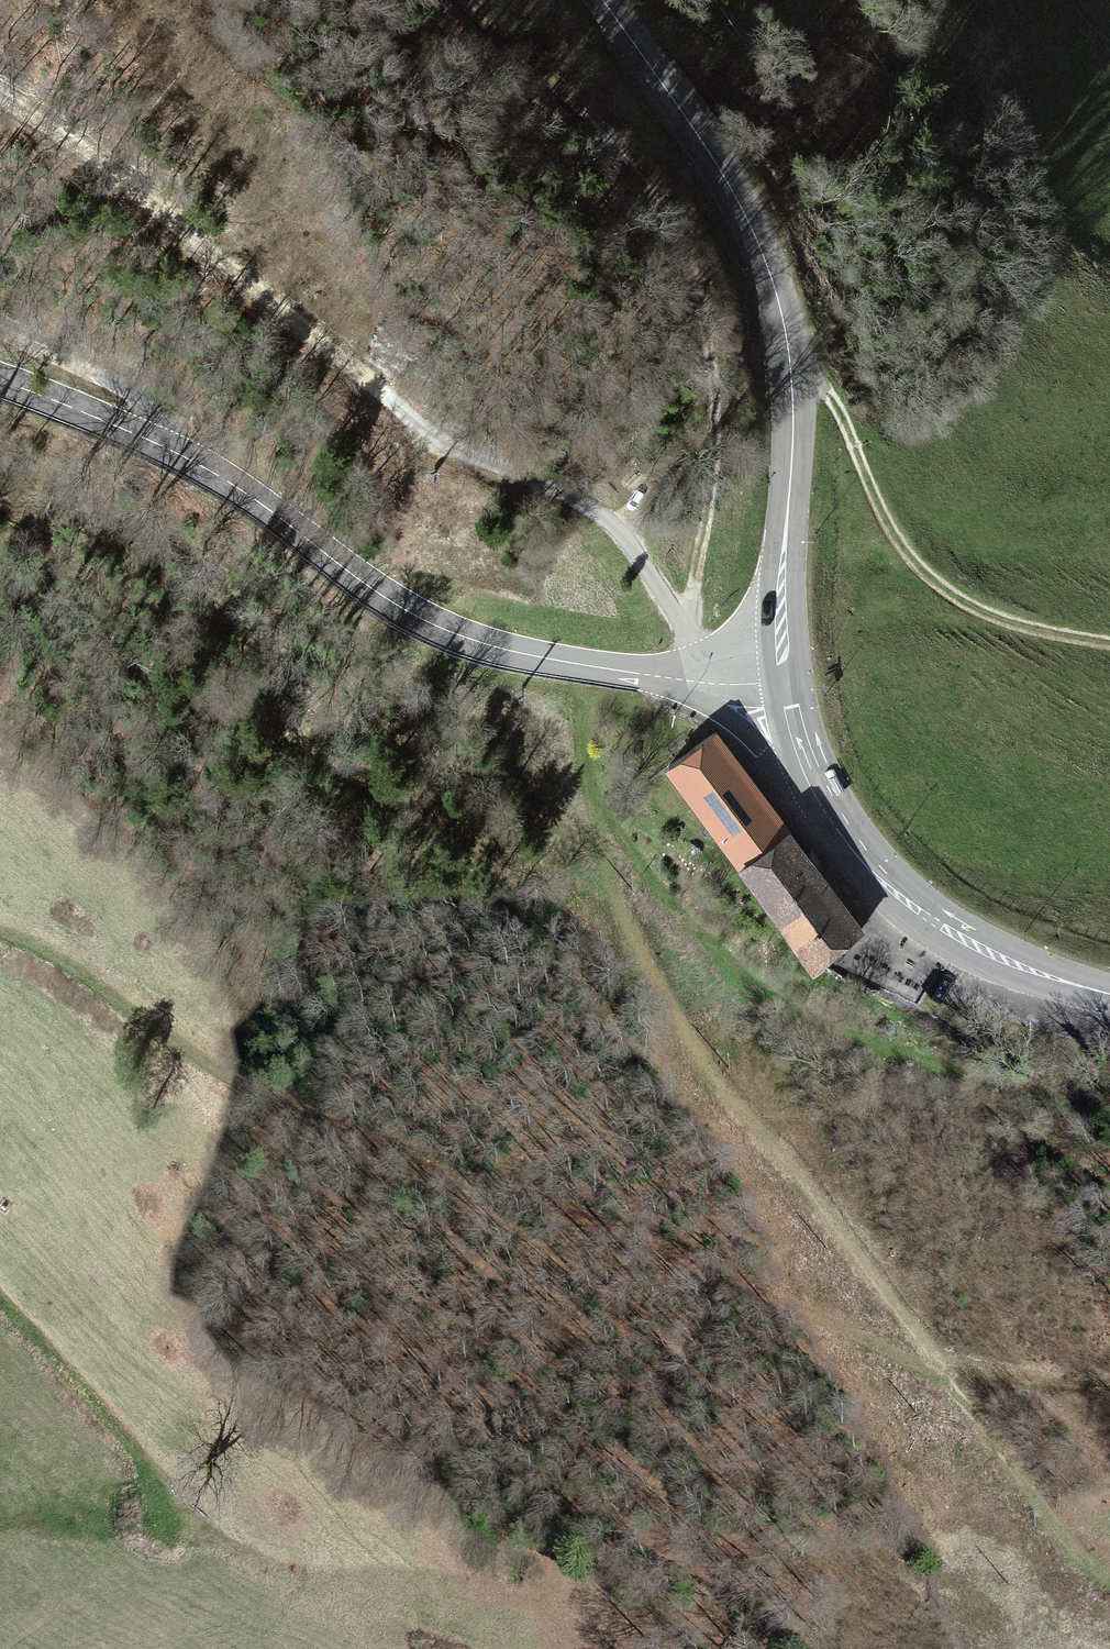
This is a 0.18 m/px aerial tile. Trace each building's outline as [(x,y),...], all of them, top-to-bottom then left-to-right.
[(655,766),(722,859),(770,825),(702,732),(655,766)] [(770,825),(722,859),(795,960),(842,926),(770,825)]
